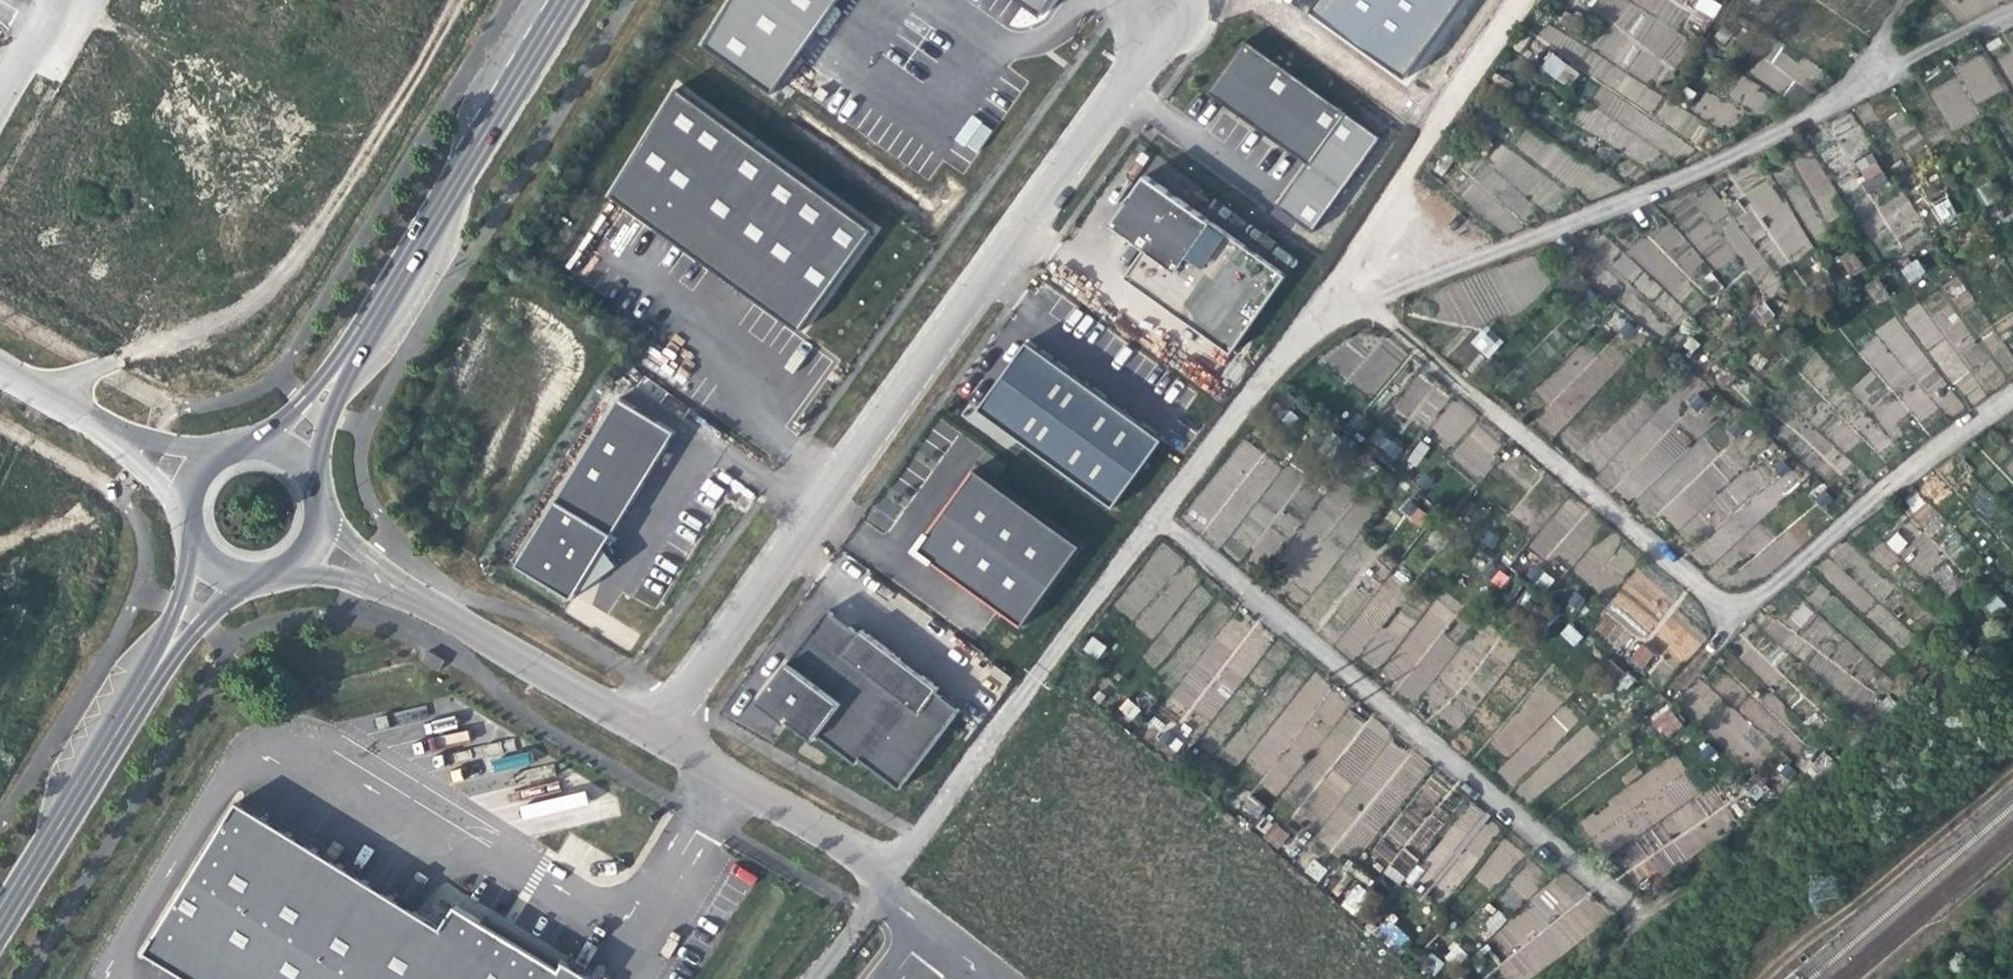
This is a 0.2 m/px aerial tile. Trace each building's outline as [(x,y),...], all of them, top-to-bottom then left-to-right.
[(676,27),(772,89),(841,0),(698,0),(676,27)] [(1037,14),(1046,0),(1018,0),(1037,14)] [(1311,13),(1401,78),(1457,0),(1320,0),(1311,13)] [(1685,0),(1633,0),(1615,27),(1668,61),(1683,38),(1675,33),(1688,13),(1680,7),(1685,0)] [(1707,28),(1720,4),(1713,0),(1698,0),(1688,19),(1707,28)] [(1202,93),(1303,165),(1340,114),(1239,41),(1216,73),(1202,93)] [(1812,91),(1823,71),(1771,44),(1753,77),(1785,94),(1792,80),(1812,91)] [(1997,58),(2012,90),(2012,50),(1997,58)] [(1571,87),(1580,70),(1548,53),(1539,70),(1571,87)] [(1980,117),(1974,106),(2002,91),(1982,53),(1954,67),(1958,75),(1929,89),(1950,132),(1980,117)] [(708,102),(652,64),(575,189),(626,223),(708,102)] [(1729,95),(1757,114),(1770,95),(1742,76),(1729,95)] [(787,156),(708,102),(626,223),(704,273),(787,156)] [(954,139),(975,154),(992,129),(971,114),(954,139)] [(1813,153),(1795,163),(1828,223),(1846,213),(1813,153)] [(1867,153),(1852,167),(1873,190),(1888,176),(1867,153)] [(764,313),(846,197),(787,156),(704,273),(764,313)] [(1488,174),(1481,185),(1474,181),(1463,199),(1497,220),(1501,213),(1512,219),(1525,197),(1488,174)] [(1119,277),(1225,353),(1281,276),(1141,175),(1105,224),(1120,235),(1123,231),(1129,236),(1126,240),(1139,249),(1119,277)] [(1756,283),(1813,246),(1786,204),(1780,198),(1767,178),(1741,195),(1743,198),(1726,210),(1716,194),(1708,188),(1690,208),(1675,218),(1688,240),(1669,223),(1624,252),(1611,267),(1650,301),(1663,287),(1678,300),(1695,281),(1735,316),(1708,275),(1731,260),(1736,255),(1740,259),(1756,283)] [(1877,207),(1896,241),(1922,227),(1904,192),(1877,207)] [(1947,195),(1930,203),(1939,223),(1956,215),(1947,195)] [(1240,244),(1285,272),(1294,257),(1250,228),(1240,244)] [(1123,231),(1120,235),(1126,240),(1129,236),(1123,231)] [(1849,277),(1864,269),(1853,249),(1838,256),(1849,277)] [(1910,284),(1926,272),(1915,258),(1899,270),(1910,284)] [(1872,302),(1886,298),(1880,279),(1866,283),(1872,302)] [(1904,312),(1924,350),(1942,340),(1922,302),(1904,312)] [(1856,351),(1922,420),(1935,408),(1929,401),(1951,381),(1890,318),(1856,351)] [(1471,347),(1492,358),(1502,337),(1480,327),(1471,347)] [(1549,404),(1535,420),(1553,436),(1625,358),(1607,342),(1590,361),(1576,348),(1536,392),(1549,404)] [(948,412),(1086,507),(1129,445),(990,350),(979,367),(948,412)] [(1439,396),(1435,397),(1433,379),(1410,383),(1412,394),(1395,397),(1397,418),(1441,412),(1439,396)] [(707,444),(629,390),(539,530),(528,524),(503,570),(592,625),(659,520),(707,444)] [(1476,475),(1502,446),(1473,420),(1476,417),(1455,399),(1430,426),(1454,447),(1450,452),(1476,475)] [(1675,528),(1688,536),(1697,521),(1730,488),(1746,461),(1742,456),(1715,441),(1707,433),(1675,464),(1707,408),(1681,434),(1668,427),(1649,445),(1640,436),(1645,427),(1620,451),(1604,436),(1584,456),(1619,492),(1644,506),(1649,511),(1668,522),(1675,528)] [(1376,428),(1367,440),(1394,460),(1403,447),(1376,428)] [(1241,436),(1184,518),(1221,544),(1229,533),(1264,558),(1292,518),(1282,512),(1304,480),(1241,436)] [(912,550),(1018,626),(1076,546),(970,470),(940,511),(912,550)] [(1320,506),(1356,533),(1373,511),(1337,484),(1320,506)] [(1407,500),(1400,511),(1420,525),(1427,514),(1407,500)] [(1894,531),(1885,545),(1899,554),(1908,541),(1894,531)] [(1160,549),(1115,612),(1153,639),(1168,617),(1186,630),(1216,589),(1160,549)] [(1707,636),(1671,608),(1678,600),(1636,568),(1605,609),(1644,638),(1648,633),(1687,662),(1707,636)] [(1394,570),(1362,614),(1379,627),(1412,583),(1394,570)] [(1416,702),(1457,645),(1442,633),(1457,613),(1436,598),(1419,623),(1400,609),(1384,631),(1401,644),(1378,675),(1416,702)] [(1198,735),(1272,641),(1235,612),(1161,705),(1198,735)] [(1570,622),(1559,632),(1572,646),(1583,636),(1570,622)] [(793,664),(763,709),(889,783),(936,713),(812,629),(793,664)] [(1090,637),(1082,651),(1099,659),(1106,645),(1090,637)] [(1628,660),(1642,670),(1655,654),(1641,643),(1628,660)] [(423,661),(439,670),(444,660),(428,651),(423,661)] [(1594,675),(1622,694),(1633,677),(1606,658),(1594,675)] [(1352,865),(1429,765),(1310,673),(1280,712),(1266,701),(1260,708),(1270,715),(1254,737),(1243,728),(1224,752),(1322,827),(1314,836),(1352,865)] [(1564,705),(1548,719),(1562,735),(1578,720),(1564,705)] [(1660,739),(1682,729),(1671,707),(1650,716),(1660,739)] [(1573,735),(1582,750),(1597,741),(1588,726),(1573,735)] [(1674,756),(1580,818),(1619,876),(1636,864),(1648,882),(1717,837),(1695,803),(1702,799),(1674,756)] [(1427,780),(1373,857),(1411,884),(1417,875),(1449,898),(1467,872),(1494,891),(1522,851),(1500,835),(1505,828),(1462,798),(1459,802),(1427,780)] [(1256,820),(1265,806),(1247,795),(1239,809),(1256,820)] [(146,951),(191,978),(590,978),(591,978),(565,962),(560,970),(482,922),(457,906),(444,928),(239,801),(146,951)] [(1264,838),(1279,849),(1289,834),(1274,823),(1264,838)] [(1312,859),(1304,872),(1319,882),(1327,869),(1312,859)] [(1607,923),(1568,867),(1547,882),(1535,864),(1511,880),(1530,906),(1489,934),(1507,960),(1496,967),(1504,978),(1526,978),(1607,923)] [(747,890),(756,880),(740,866),(731,875),(747,890)] [(1362,883),(1340,901),(1354,918),(1376,901),(1362,883)] [(1499,911),(1482,922),(1489,933),(1506,921),(1499,911)] [(560,970),(565,962),(487,914),(482,922),(560,970)] [(1389,918),(1375,931),(1394,952),(1409,938),(1389,918)] [(1433,977),(1443,962),(1429,953),(1420,969),(1433,977)]
